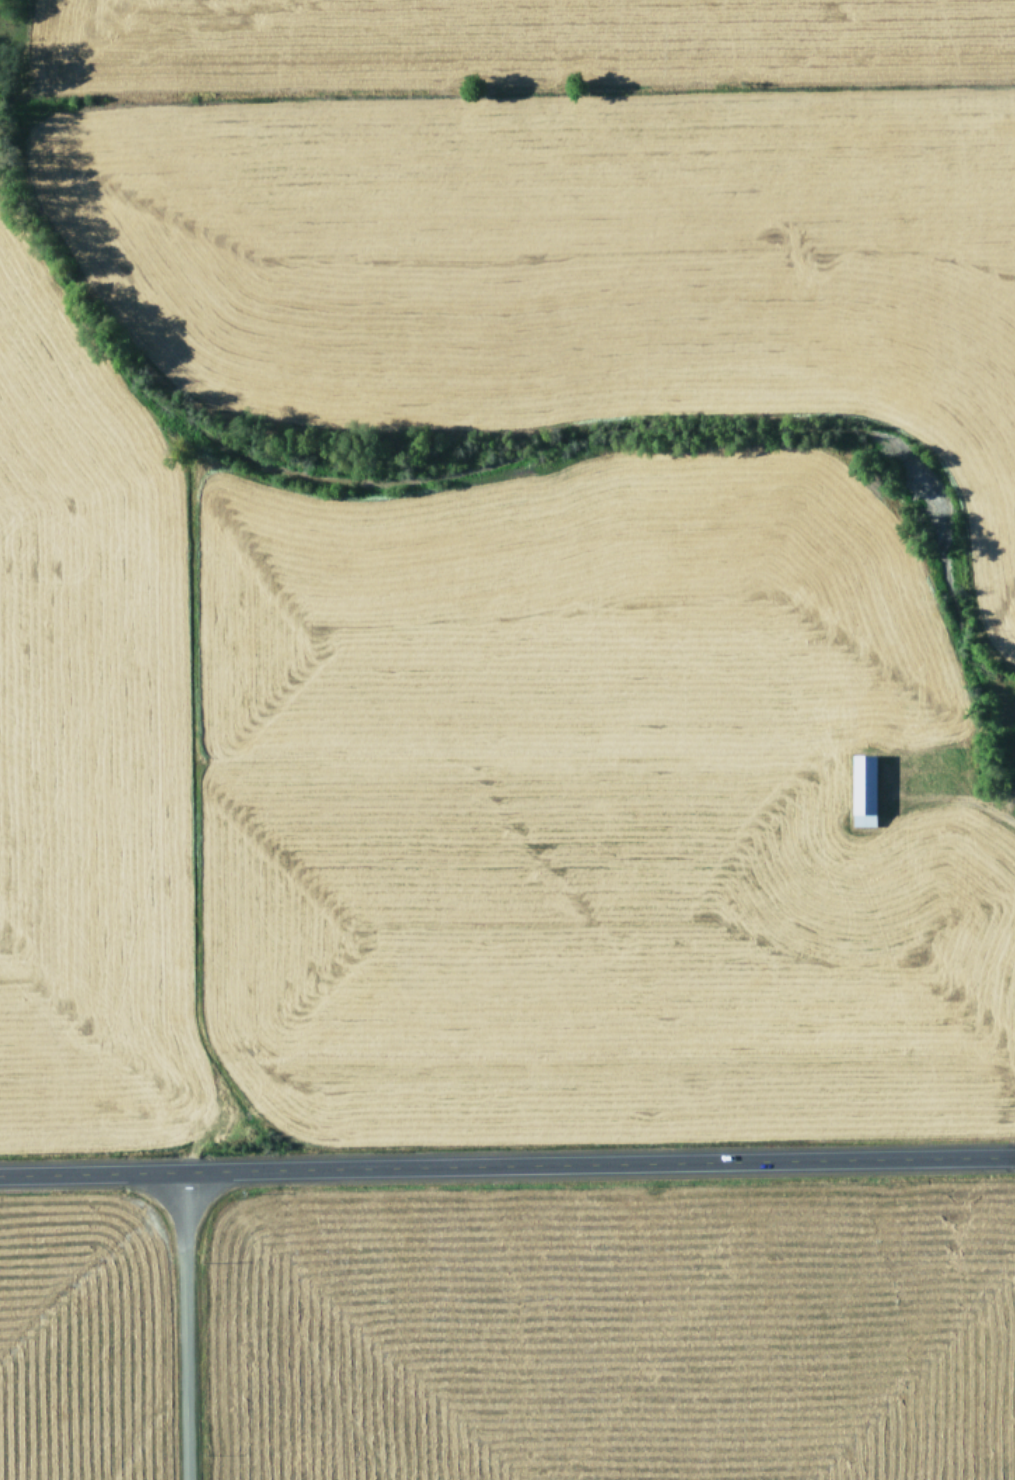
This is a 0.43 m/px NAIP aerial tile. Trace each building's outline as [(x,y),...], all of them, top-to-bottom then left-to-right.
[(872,827),(873,755),(849,755),(848,826),(872,827)]
